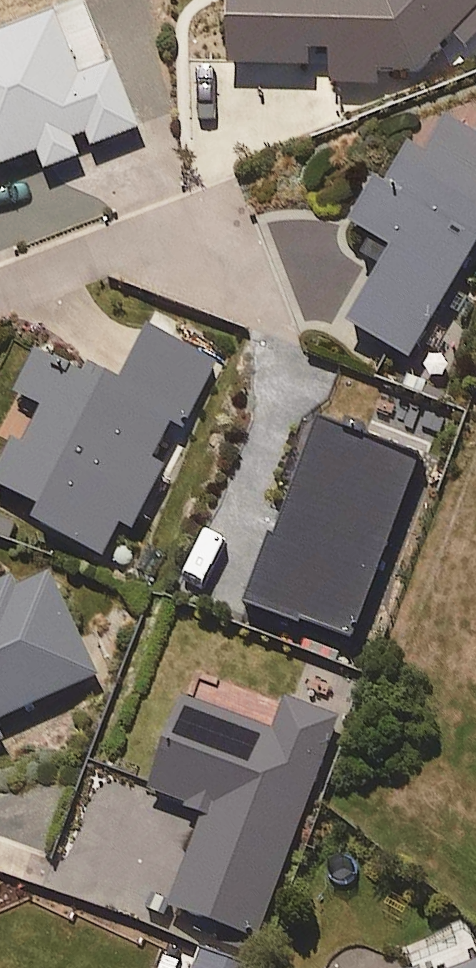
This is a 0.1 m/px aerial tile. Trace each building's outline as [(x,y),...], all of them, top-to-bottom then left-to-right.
[(234,71),(419,70),(475,20),(475,0),(379,0),(376,2),(235,5),(234,71)] [(84,164),(77,148),(89,144),(94,155),(139,137),(113,74),(84,85),(61,29),(0,54),(0,176),(40,160),(48,179),(84,164)] [(413,364),(475,256),(475,135),(472,134),(468,133),(463,133),(459,133),(454,134),(450,136),(447,139),(443,142),(441,145),(439,149),(437,154),(436,158),(436,163),(413,150),(391,192),(377,185),(352,233),(375,245),(367,261),(386,270),(353,333),(413,364)] [(16,398),(46,415),(25,452),(17,447),(0,476),(0,493),(44,518),(39,527),(103,565),(123,529),(131,534),(163,479),(149,471),(175,427),(183,432),(218,371),(156,334),(123,392),(83,369),(76,381),(38,359),(16,398)] [(421,464),(321,427),(253,612),(353,649),(421,464)] [(17,585),(0,594),(0,726),(99,678),(53,582),(22,597),(17,585)] [(277,738),(187,705),(152,799),(207,819),(172,914),(259,946),(341,725),(288,706),(277,738)] [(202,955),(198,967),(241,967),(202,955)]
